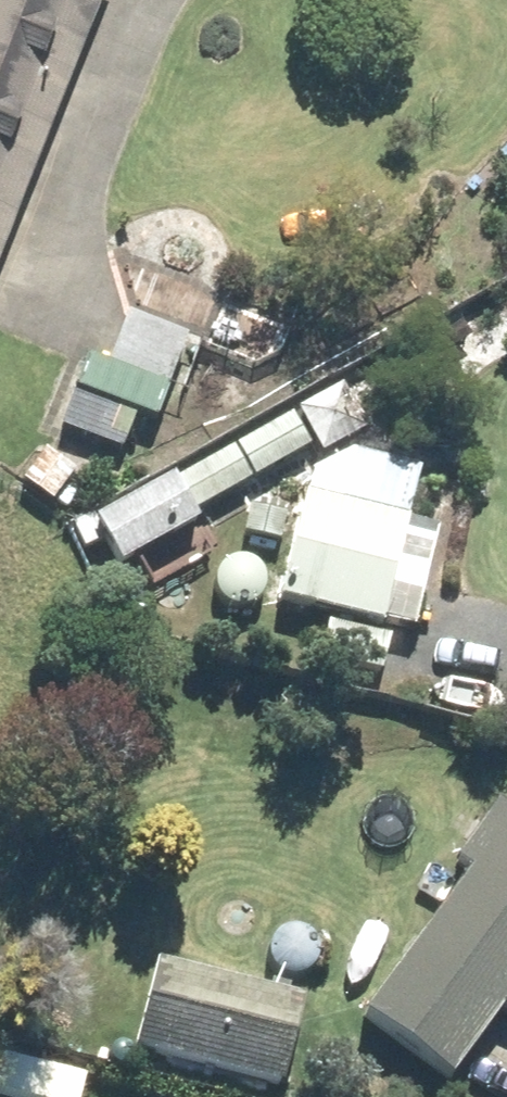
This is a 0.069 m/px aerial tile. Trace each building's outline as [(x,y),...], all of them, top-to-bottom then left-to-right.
[(107,0),(0,0),(0,266),(107,0)] [(105,377),(168,403),(189,349),(125,323),(105,377)] [(192,517),(277,468),(258,437),(173,486),(192,517)] [(274,616),(381,642),(382,634),(412,642),(437,542),(407,534),(419,483),(350,465),(312,488),(307,509),(301,507),(274,616)] [(126,583),(187,551),(157,492),(96,525),(126,583)] [(241,544),(278,555),(285,529),(293,531),(300,504),(284,500),(276,527),(247,520),(241,544)] [(497,817),(451,879),(467,889),(361,1034),(447,1096),(452,1096),(503,1026),(506,1029),(506,825),(497,817)] [(155,976),(131,1064),(250,1096),(280,1096),(301,1015),(155,976)] [(26,1079),(0,1074),(0,1096),(22,1096),(26,1079)]
